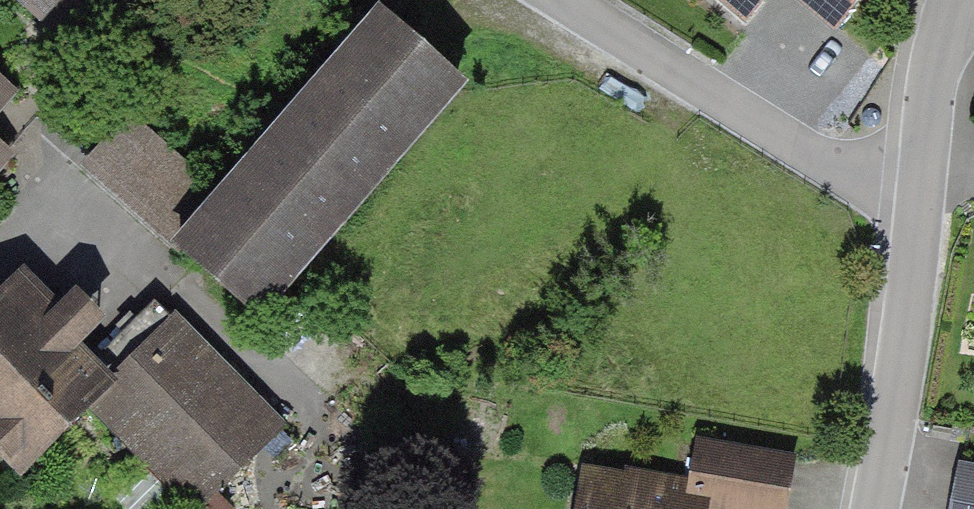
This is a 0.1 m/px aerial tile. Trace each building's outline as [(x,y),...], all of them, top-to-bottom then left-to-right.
[(36,22),(56,0),(11,0),(36,22)] [(745,12),(756,0),(731,0),(745,12)] [(835,25),(856,0),(806,0),(835,25)] [(260,325),(469,82),(381,6),(172,249),(260,325)] [(17,94),(0,78),(0,111),(17,94)] [(197,181),(126,117),(78,169),(150,234),(197,181)] [(12,164),(0,153),(0,177),(12,164)] [(18,276),(0,293),(0,461),(18,479),(85,412),(117,380),(84,348),(115,316),(81,282),(52,310),(18,276)] [(279,430),(172,324),(117,380),(85,412),(183,508),(201,508),(279,430)] [(794,459),(697,442),(690,482),(583,463),(575,508),(785,508),(794,459)] [(951,508),(973,508),(973,469),(962,466),(951,508)]
